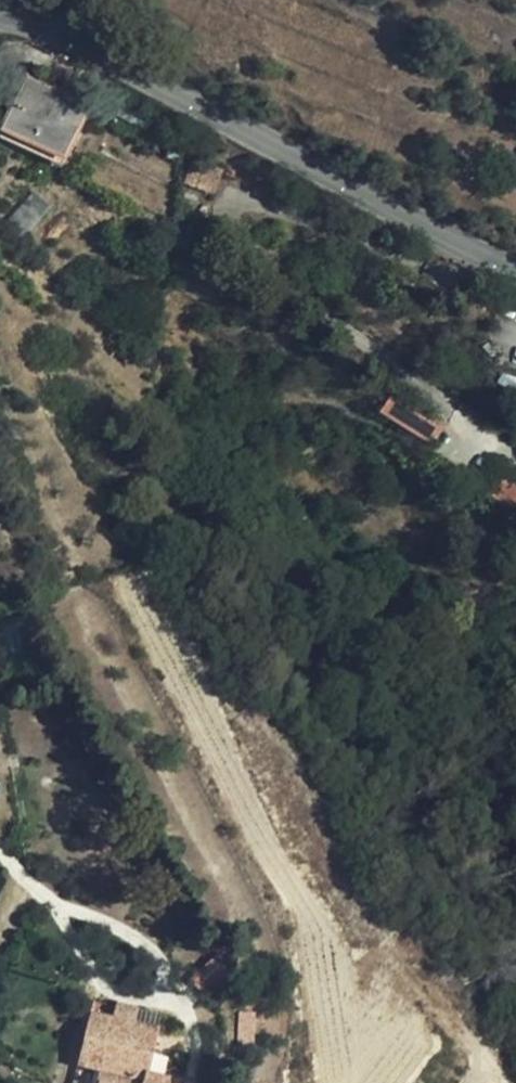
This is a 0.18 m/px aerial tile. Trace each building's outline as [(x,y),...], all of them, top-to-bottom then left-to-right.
[(64,161),(89,108),(29,76),(3,130),(64,161)] [(37,189),(14,215),(29,229),(53,203),(37,189)] [(431,454),(441,440),(427,430),(418,443),(431,454)] [(80,1073),(98,1077),(97,1082),(167,1082),(150,1079),(160,1033),(139,1028),(141,1015),(118,1011),(116,1022),(91,1018),(80,1073)] [(162,1019),(141,1015),(139,1028),(160,1033),(162,1019)] [(247,1055),(245,1054),(234,1051),(229,1065),(241,1069),(247,1055)]
